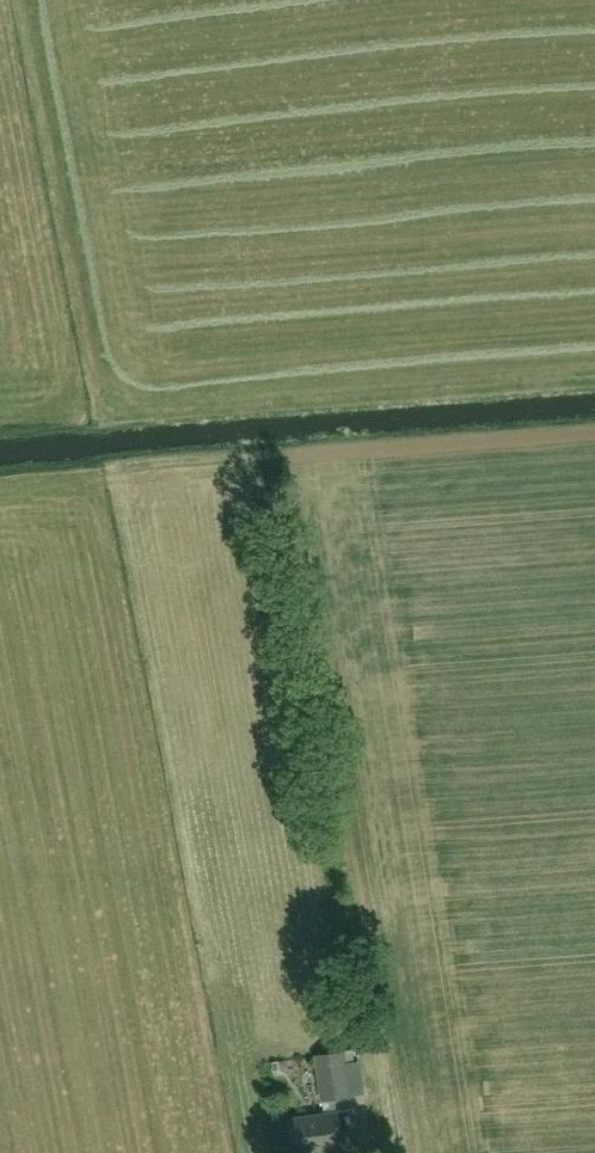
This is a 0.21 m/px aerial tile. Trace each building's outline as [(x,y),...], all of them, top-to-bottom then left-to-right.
[(344,1052),(315,1056),(323,1114),(286,1119),(290,1152),(310,1152),(340,1149),(334,1098),(350,1096),(344,1052)]
